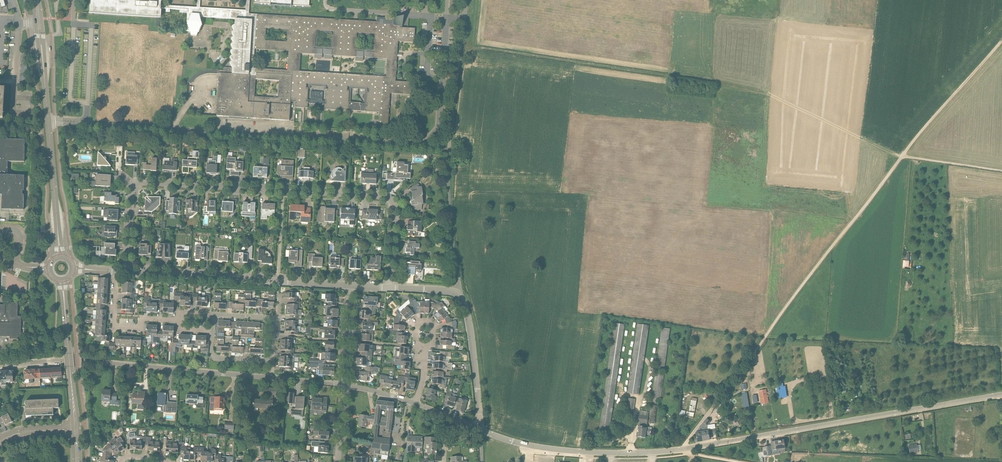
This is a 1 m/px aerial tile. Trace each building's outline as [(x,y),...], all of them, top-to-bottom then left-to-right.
[(403,28),(400,27),(400,26),(402,26),(402,18),(394,18),(377,17),(376,22),(357,21),(354,21),(278,16),(249,14),(250,0),(197,0),(197,8),(184,7),(161,5),(161,1),(161,0),(91,0),(90,13),(93,13),(127,15),(129,15),(160,17),(161,9),(166,9),(166,12),(170,12),(170,10),(178,10),(180,10),(179,13),(187,14),(186,32),(190,32),(191,35),(191,36),(197,37),(205,25),(201,15),(236,17),(235,22),(233,23),(235,28),(233,29),(235,34),(233,35),(234,40),(232,41),(234,46),(232,47),(234,52),(232,53),(233,58),(231,59),(233,65),(233,71),(214,70),(213,70),(212,70),(211,70),(210,70),(209,70),(208,70),(207,70),(206,70),(205,70),(205,71),(204,71),(203,71),(202,71),(201,71),(201,72),(200,72),(199,72),(199,73),(198,73),(197,73),(197,74),(196,74),(195,75),(194,75),(194,76),(193,76),(193,77),(192,77),(192,78),(191,78),(191,79),(190,79),(190,80),(189,80),(189,81),(188,81),(188,82),(188,83),(187,83),(190,85),(190,84),(191,84),(191,83),(191,82),(192,82),(192,81),(193,81),(193,80),(194,80),(194,79),(195,79),(195,78),(196,78),(197,77),(198,77),(198,76),(199,76),(200,76),(200,75),(201,75),(202,75),(202,74),(203,74),(204,74),(205,74),(205,73),(206,73),(207,73),(208,73),(209,73),(210,73),(211,73),(212,73),(213,73),(219,73),(216,116),(223,117),(225,117),(229,117),(229,119),(250,120),(250,118),(270,119),(278,120),(289,121),(291,99),(296,99),(295,107),(308,108),(308,102),(306,102),(306,100),(308,100),(308,88),(306,88),(307,84),(328,85),(328,89),(326,89),(325,101),(326,101),(326,103),(325,103),(324,109),(361,111),(361,106),(359,105),(360,103),(361,103),(349,102),(349,90),(347,90),(348,86),(369,87),(369,91),(367,91),(366,104),(367,104),(367,106),(366,106),(365,111),(380,112),(379,128),(380,129),(388,129),(390,93),(410,94),(411,94),(412,82),(395,81),(398,41),(414,42),(415,28),(407,28),(403,28)] [(2,195),(1,210),(24,210),(24,195),(22,195),(22,191),(24,191),(24,176),(12,176),(7,175),(8,162),(12,162),(24,162),(25,140),(0,139),(0,195),(2,195)] [(110,166),(98,153),(111,154),(111,152),(98,151),(97,166),(110,167),(110,166)] [(126,155),(126,165),(137,165),(138,156),(134,156),(133,155),(131,155),(130,155),(126,155)] [(230,169),(230,176),(239,176),(239,172),(243,172),(243,162),(236,162),(236,158),(227,157),(226,169),(230,169)] [(143,169),(151,170),(151,171),(156,171),(157,159),(152,158),(151,165),(146,165),(146,163),(143,163),(143,169)] [(183,160),(183,163),(182,173),(188,174),(189,168),(196,168),(197,158),(188,158),(188,161),(183,160)] [(263,168),(254,167),(253,177),(267,178),(267,168),(269,168),(269,158),(263,158),(263,168)] [(163,165),(162,170),(163,170),(163,172),(168,172),(168,171),(172,171),(172,170),(176,170),(177,159),(172,159),(171,162),(165,161),(164,165),(163,165)] [(277,175),(278,176),(281,176),(280,179),(292,179),(293,161),(281,160),(281,166),(277,166),(277,175)] [(215,175),(215,174),(217,174),(217,165),(216,165),(216,161),(208,161),(208,164),(207,164),(206,173),(209,173),(209,175),(215,175)] [(392,173),(391,180),(395,180),(395,179),(399,180),(399,178),(410,179),(410,173),(408,173),(408,165),(404,165),(404,163),(396,162),(396,168),(399,168),(399,176),(396,175),(396,173),(392,173)] [(299,171),(299,178),(302,178),(302,180),(309,180),(309,178),(313,179),(313,172),(310,171),(310,168),(303,167),(303,171),(299,171)] [(330,182),(338,182),(345,183),(346,167),(346,168),(343,170),(342,169),(341,169),(340,168),(339,168),(337,168),(336,168),(335,169),(334,170),(333,171),(332,172),(331,173),(331,174),(331,176),(332,177),(332,178),(333,179),(330,182)] [(361,174),(360,184),(376,184),(376,175),(373,175),(373,173),(371,172),(369,172),(367,172),(367,174),(361,174)] [(99,186),(109,186),(109,182),(110,182),(111,176),(97,175),(96,182),(100,182),(99,186)] [(418,185),(410,189),(411,192),(412,192),(413,201),(410,202),(411,204),(412,207),(412,206),(413,209),(421,209),(422,204),(423,204),(422,198),(421,199),(421,197),(422,196),(421,187),(420,188),(418,185)] [(111,196),(111,193),(104,192),(104,202),(115,202),(115,204),(119,204),(119,198),(117,198),(115,196),(114,196),(111,196)] [(144,209),(143,215),(152,215),(152,212),(160,205),(160,198),(147,197),(145,199),(145,209),(144,209)] [(166,201),(165,211),(169,211),(169,214),(177,214),(177,212),(179,212),(180,201),(178,201),(178,199),(170,198),(170,201),(166,201)] [(196,213),(196,212),(197,213),(198,201),(186,200),(186,209),(186,217),(187,217),(188,217),(189,217),(190,217),(191,217),(192,216),(193,216),(193,215),(194,215),(195,214),(195,213),(196,213)] [(204,206),(203,214),(209,214),(209,212),(215,212),(216,201),(207,201),(207,206),(204,206)] [(229,215),(229,212),(233,212),(233,203),(229,202),(226,202),(222,202),(222,209),(221,209),(221,210),(222,210),(221,212),(220,217),(227,217),(228,217),(228,216),(229,216),(229,215)] [(242,212),(241,216),(246,217),(247,217),(250,217),(255,217),(255,213),(255,212),(255,203),(250,203),(250,205),(248,204),(248,203),(243,203),(242,212)] [(262,204),(261,219),(267,219),(267,214),(274,215),(275,205),(262,204)] [(310,223),(310,220),(311,208),(304,208),(305,206),(290,205),(289,220),(294,221),(294,212),(301,213),(300,222),(310,223)] [(327,222),(334,223),(335,209),(327,209),(327,207),(320,207),(319,217),(318,218),(317,218),(317,219),(317,220),(317,221),(318,221),(318,222),(319,222),(320,222),(321,222),(321,221),(327,222)] [(103,216),(107,216),(107,221),(118,221),(118,210),(104,209),(103,216)] [(341,209),(340,219),(345,220),(349,220),(349,225),(354,225),(355,210),(350,209),(346,209),(341,209)] [(375,222),(375,220),(377,220),(377,219),(382,220),(382,212),(377,211),(377,210),(367,210),(367,211),(362,210),(362,218),(367,219),(367,220),(369,220),(368,222),(371,222),(373,222),(375,222)] [(412,237),(413,237),(413,236),(421,237),(422,222),(414,221),(414,222),(408,221),(408,227),(407,226),(407,231),(407,236),(412,236),(412,237)] [(116,237),(117,236),(117,230),(115,230),(115,227),(105,227),(105,228),(97,232),(106,239),(106,237),(108,238),(109,238),(110,238),(112,238),(113,238),(114,237),(116,237)] [(416,242),(408,242),(408,245),(407,245),(407,248),(406,248),(405,253),(412,253),(414,252),(417,251),(418,249),(418,244),(416,244),(416,242)] [(115,244),(104,244),(104,247),(101,247),(101,251),(99,251),(99,257),(105,259),(105,258),(105,256),(116,256),(116,250),(115,250),(115,244)] [(147,244),(139,244),(139,255),(145,255),(145,257),(151,257),(151,245),(147,245),(147,244)] [(164,245),(158,244),(156,257),(162,258),(165,258),(170,258),(170,245),(164,245)] [(239,251),(238,254),(234,254),(234,262),(248,263),(248,259),(252,259),(253,246),(248,246),(248,251),(239,251)] [(196,249),(195,260),(200,260),(200,258),(204,259),(204,260),(207,261),(208,253),(204,253),(205,247),(201,247),(201,250),(196,249)] [(222,249),(222,251),(215,250),(214,260),(218,260),(218,261),(228,262),(228,250),(222,249)] [(176,250),(176,259),(177,259),(181,260),(182,259),(188,259),(189,251),(176,250)] [(264,250),(258,250),(258,261),(262,261),(261,264),(272,264),(272,259),(271,258),(271,257),(270,255),(269,253),(268,252),(266,251),(264,251),(264,250)] [(289,251),(288,263),(296,263),(296,266),(301,266),(302,251),(289,251)] [(308,254),(308,262),(312,262),(312,267),(322,267),(322,258),(314,258),(315,254),(308,254)] [(329,265),(330,265),(330,268),(339,268),(339,267),(343,267),(344,259),(340,259),(340,257),(330,256),(330,259),(329,259),(329,260),(329,261),(329,262),(329,263),(329,264),(329,265)] [(369,264),(367,264),(366,270),(380,271),(381,257),(375,256),(375,258),(374,258),(374,259),(373,259),(372,259),(371,260),(370,260),(370,261),(369,262),(369,263),(369,264)] [(350,260),(349,269),(354,269),(354,268),(356,268),(355,269),(360,270),(361,261),(350,260)] [(405,263),(404,271),(407,271),(407,275),(414,275),(414,277),(423,278),(423,269),(440,270),(441,263),(410,261),(410,263),(407,263),(405,263)] [(123,288),(132,288),(132,286),(135,286),(135,280),(128,280),(128,283),(123,283),(123,288)] [(138,295),(134,295),(134,291),(132,291),(132,288),(123,288),(122,293),(127,293),(127,296),(134,297),(137,297),(138,295)] [(256,307),(259,307),(259,300),(251,299),(251,291),(245,291),(244,295),(244,307),(256,308),(256,307)] [(293,302),(297,302),(297,296),(295,296),(295,291),(290,291),(290,293),(284,293),(284,298),(290,299),(290,302),(293,302)] [(259,300),(259,307),(262,307),(262,308),(274,309),(275,293),(268,292),(268,300),(259,300)] [(183,294),(177,293),(177,300),(180,300),(180,306),(185,306),(186,296),(183,296),(183,294)] [(225,309),(229,309),(229,302),(221,301),(221,293),(214,293),(213,309),(225,310),(225,309)] [(191,301),(194,301),(194,294),(188,294),(188,296),(186,296),(185,306),(190,306),(191,301)] [(196,307),(202,307),(202,297),(199,297),(200,295),(194,294),(194,301),(197,301),(196,307)] [(243,311),(244,307),(244,295),(238,294),(238,302),(229,302),(229,309),(232,309),(232,310),(243,311)] [(328,306),(333,306),(336,306),(337,298),(335,298),(336,295),(325,294),(325,300),(327,300),(326,302),(328,303),(328,306)] [(207,302),(210,302),(211,295),(205,295),(205,297),(202,297),(202,307),(207,307),(207,302)] [(122,304),(131,305),(132,302),(134,302),(134,297),(127,296),(127,299),(122,299),(122,304)] [(146,312),(152,312),(152,299),(152,298),(150,298),(150,297),(144,296),(144,306),(147,307),(146,312)] [(366,308),(376,309),(377,309),(377,303),(378,298),(364,297),(364,305),(366,305),(366,308)] [(97,307),(104,307),(104,305),(107,305),(107,299),(97,299),(97,307)] [(157,307),(160,307),(161,301),(157,300),(158,299),(152,299),(152,312),(157,313),(157,307)] [(419,313),(424,314),(425,302),(416,302),(415,299),(412,300),(415,308),(418,307),(418,308),(419,308),(419,313)] [(425,299),(425,302),(424,314),(428,314),(429,308),(431,309),(431,308),(434,309),(436,304),(434,303),(429,302),(429,299),(425,299)] [(410,303),(403,309),(411,318),(414,315),(411,311),(412,310),(411,309),(415,308),(412,300),(409,300),(410,303)] [(163,313),(168,313),(169,303),(166,303),(166,301),(161,301),(160,307),(163,308),(163,313)] [(445,312),(444,312),(441,308),(444,306),(441,302),(440,302),(438,301),(436,304),(434,309),(437,311),(436,311),(437,313),(433,316),(436,320),(445,312)] [(286,310),(297,310),(297,307),(300,308),(300,302),(297,302),(293,302),(293,305),(286,304),(286,310)] [(10,337),(10,339),(21,339),(21,317),(18,316),(18,303),(8,303),(8,307),(5,307),(5,305),(0,305),(0,337),(10,337)] [(131,305),(122,304),(121,310),(127,310),(126,313),(133,313),(133,308),(131,308),(131,305)] [(326,317),(335,317),(338,317),(338,310),(333,309),(333,306),(328,306),(326,306),(326,313),(326,317)] [(96,315),(106,315),(106,311),(104,310),(104,307),(97,307),(96,315)] [(367,319),(370,320),(370,315),(375,315),(376,309),(366,308),(366,311),(360,311),(360,319),(367,319)] [(407,321),(411,318),(403,309),(400,312),(397,310),(394,313),(396,315),(395,318),(400,320),(402,318),(403,317),(407,321)] [(289,318),(292,318),(299,319),(299,313),(297,313),(297,310),(286,310),(286,315),(290,315),(289,318)] [(447,320),(451,319),(445,312),(436,320),(439,323),(443,320),(445,321),(446,320),(447,320)] [(327,328),(332,328),(337,328),(337,321),(334,321),(335,317),(326,317),(325,317),(325,321),(328,321),(327,328)] [(285,326),(296,327),(296,324),(299,324),(299,319),(292,318),(292,321),(285,321),(285,326)] [(397,333),(397,330),(405,330),(405,326),(399,325),(399,324),(399,323),(400,320),(395,318),(394,321),(393,329),(389,329),(388,332),(396,332),(397,333)] [(362,330),(365,330),(372,331),(372,325),(378,326),(378,320),(370,320),(367,319),(366,323),(362,322),(362,330)] [(224,329),(233,329),(233,322),(230,322),(230,321),(218,320),(217,335),(224,336),(224,329)] [(241,338),(247,338),(248,322),(236,321),(236,322),(233,322),(233,329),(241,330),(241,338)] [(452,334),(452,329),(456,329),(456,323),(456,321),(446,324),(447,327),(446,329),(441,328),(440,333),(452,334)] [(254,330),(263,331),(263,324),(260,324),(260,323),(248,322),(247,338),(254,338),(254,330)] [(637,322),(629,392),(640,394),(649,323),(637,322)] [(599,435),(609,436),(625,325),(614,323),(600,426),(599,430),(599,435)] [(154,338),(160,338),(160,331),(157,331),(157,326),(152,326),(152,335),(154,336),(154,338)] [(165,336),(168,336),(169,327),(163,326),(163,332),(160,331),(160,338),(165,339),(165,336)] [(298,335),(298,331),(300,331),(300,327),(296,327),(285,326),(285,331),(291,332),(291,335),(298,335)] [(324,338),(334,339),(335,331),(332,331),(332,328),(327,328),(320,327),(319,333),(324,333),(324,338)] [(661,339),(669,340),(670,329),(662,328),(661,339)] [(361,341),(373,342),(373,331),(372,331),(365,330),(365,334),(362,334),(361,341)] [(396,340),(398,340),(397,344),(406,344),(406,339),(408,340),(408,337),(405,336),(405,333),(397,333),(396,332),(396,340)] [(455,339),(452,338),(452,334),(440,333),(440,338),(447,338),(446,341),(452,341),(455,342),(455,339)] [(181,345),(184,345),(185,335),(179,335),(179,340),(176,340),(176,347),(181,347),(181,345)] [(187,348),(192,348),(193,341),(190,341),(190,336),(185,335),(184,345),(187,345),(187,348)] [(228,352),(231,352),(232,345),(223,345),(224,336),(217,335),(216,352),(228,353),(228,352)] [(198,346),(201,346),(201,336),(196,336),(196,341),(193,341),(192,348),(198,348),(198,346)] [(209,352),(209,349),(209,342),(206,342),(206,337),(201,336),(201,346),(203,346),(203,352),(209,352)] [(115,343),(112,343),(112,351),(115,351),(115,346),(120,347),(121,337),(116,337),(115,343)] [(243,353),(246,353),(247,346),(238,345),(239,337),(232,337),(232,345),(231,352),(231,353),(243,354),(243,353)] [(281,345),(292,346),(292,343),(294,343),(294,337),(288,337),(287,340),(281,340),(281,345)] [(247,346),(246,353),(249,353),(249,354),(261,355),(262,339),(256,338),(255,346),(247,346)] [(446,349),(454,350),(455,347),(451,346),(452,341),(446,341),(440,341),(440,345),(438,345),(438,348),(443,349),(443,346),(446,346),(446,349)] [(324,353),(331,353),(332,349),(334,349),(334,343),(326,342),(325,348),(324,348),(324,353)] [(362,355),(371,356),(372,356),(372,349),(369,349),(369,345),(359,344),(359,352),(362,352),(362,355)] [(287,354),(293,354),(294,348),(291,348),(292,346),(281,345),(280,350),(287,351),(287,354)] [(668,346),(660,345),(657,364),(665,366),(668,346)] [(395,357),(404,358),(404,355),(409,355),(409,348),(400,347),(399,351),(395,351),(395,357)] [(445,357),(448,357),(451,357),(451,353),(440,352),(440,354),(432,353),(432,356),(433,356),(433,361),(444,362),(445,357)] [(321,361),(324,361),(334,362),(335,354),(331,353),(324,353),(321,353),(321,360),(321,361)] [(280,362),(291,362),(291,359),(293,360),(293,354),(287,354),(286,357),(280,356),(280,362)] [(365,367),(367,367),(367,362),(371,363),(371,356),(362,355),(361,359),(357,358),(356,366),(365,367)] [(406,370),(407,370),(409,370),(410,363),(404,362),(404,358),(395,357),(394,365),(400,366),(399,369),(406,370)] [(432,369),(439,369),(447,370),(452,370),(452,363),(448,363),(448,362),(444,362),(433,361),(431,361),(431,364),(433,364),(432,369)] [(291,362),(280,362),(279,367),(286,367),(286,370),(292,371),(293,365),(290,365),(291,362)] [(331,364),(320,364),(309,363),(308,370),(310,370),(311,369),(312,367),(316,368),(318,366),(320,366),(319,370),(319,375),(323,375),(334,376),(334,368),(330,368),(331,364)] [(367,381),(367,377),(369,377),(370,373),(374,374),(374,368),(367,367),(365,367),(365,373),(359,372),(358,380),(367,381)] [(50,369),(51,378),(62,377),(61,368),(50,369)] [(40,379),(51,378),(50,369),(39,370),(40,378),(40,379)] [(36,378),(40,378),(39,370),(24,371),(25,381),(29,380),(29,384),(33,384),(33,380),(37,380),(36,378)] [(404,381),(406,381),(407,374),(407,370),(406,370),(405,378),(401,377),(400,379),(397,379),(396,382),(392,381),(391,388),(399,390),(399,387),(403,387),(404,381)] [(14,382),(17,382),(17,376),(13,377),(13,372),(6,372),(6,381),(10,381),(10,382),(9,382),(9,383),(14,383),(14,382)] [(657,399),(661,399),(664,374),(655,373),(651,402),(656,402),(656,400),(657,399)] [(407,374),(406,381),(408,382),(406,389),(413,390),(414,386),(416,378),(409,377),(410,374),(407,374)] [(383,387),(391,388),(392,381),(387,380),(388,377),(380,376),(379,383),(383,384),(383,387)] [(445,388),(445,385),(443,385),(443,380),(447,380),(447,377),(443,377),(432,376),(430,376),(430,379),(432,379),(431,384),(439,385),(439,388),(445,388)] [(253,403),(252,409),(272,410),(272,406),(273,406),(273,401),(273,395),(280,395),(280,389),(266,388),(266,395),(266,401),(263,401),(254,400),(254,403),(253,403)] [(435,402),(437,397),(435,396),(436,391),(428,388),(427,393),(426,395),(428,396),(427,399),(435,402)] [(112,403),(116,403),(117,393),(110,393),(110,391),(102,390),(102,401),(110,402),(110,401),(113,402),(112,403)] [(761,405),(769,403),(766,390),(759,391),(761,405)] [(453,408),(454,404),(456,398),(452,397),(452,394),(447,392),(444,400),(447,401),(446,405),(453,408)] [(137,409),(143,410),(145,393),(140,393),(140,394),(133,394),(132,404),(138,405),(137,409)] [(177,403),(172,403),(168,402),(168,394),(166,394),(165,394),(165,393),(161,393),(161,394),(159,394),(158,406),(164,406),(164,409),(166,409),(166,412),(176,413),(177,403)] [(197,408),(206,408),(206,401),(203,401),(203,398),(198,398),(198,396),(187,396),(186,404),(197,405),(197,408)] [(299,413),(303,414),(305,397),(296,396),(295,409),(291,408),(291,411),(290,412),(291,412),(291,415),(299,415),(299,413)] [(211,397),(210,411),(214,411),(214,410),(223,411),(223,409),(224,410),(225,404),(226,405),(226,401),(224,401),(224,398),(211,397)] [(320,399),(312,398),(311,412),(326,413),(327,398),(320,397),(320,399)] [(456,411),(463,413),(467,401),(456,398),(454,404),(457,405),(456,411)] [(624,411),(633,412),(635,399),(626,398),(624,411)] [(26,418),(53,416),(53,409),(59,408),(58,400),(25,401),(26,418)] [(689,418),(693,419),(697,401),(690,400),(688,410),(690,410),(689,418)] [(394,403),(387,402),(376,401),(375,416),(374,421),(373,425),(378,426),(386,427),(385,431),(385,432),(391,433),(391,431),(393,414),(393,411),(394,403)] [(648,423),(654,424),(657,406),(651,405),(648,423)] [(650,435),(651,428),(647,427),(647,424),(649,412),(639,411),(638,415),(636,414),(636,415),(635,422),(638,423),(638,429),(639,429),(638,437),(645,438),(645,434),(650,435)] [(2,427),(13,422),(11,417),(9,417),(8,414),(0,418),(0,422),(2,427)] [(370,425),(373,425),(374,421),(375,416),(371,416),(371,417),(367,417),(367,416),(360,415),(358,426),(367,427),(367,422),(370,422),(370,425)] [(710,440),(708,431),(708,425),(710,422),(706,419),(700,427),(702,441),(710,440)] [(229,434),(233,434),(234,423),(225,423),(224,429),(229,430),(229,434)] [(378,426),(373,425),(372,437),(370,453),(388,456),(391,433),(385,432),(385,431),(383,431),(382,438),(377,438),(378,426)] [(318,435),(318,440),(328,440),(328,437),(329,437),(329,432),(319,432),(319,428),(314,428),(313,435),(318,435)] [(114,443),(120,452),(125,449),(122,445),(125,444),(120,436),(116,439),(117,441),(114,443)] [(130,449),(136,450),(136,440),(131,440),(131,436),(128,436),(127,443),(130,443),(130,449)] [(408,436),(407,447),(407,451),(415,452),(415,447),(422,448),(422,437),(408,436)] [(142,444),(145,444),(146,437),(140,437),(140,441),(136,440),(136,450),(142,450),(142,444)] [(148,451),(154,451),(154,442),(151,441),(152,437),(146,437),(145,444),(148,444),(148,451)] [(160,445),(163,445),(164,438),(161,438),(160,442),(154,442),(154,451),(160,451),(160,445)] [(166,452),(172,452),(172,443),(166,443),(167,439),(164,438),(163,445),(166,445),(166,452)] [(427,450),(427,454),(436,454),(437,443),(436,443),(437,438),(425,438),(424,450),(427,450)] [(178,446),(181,447),(182,442),(182,440),(179,440),(178,444),(172,443),(172,452),(178,453),(178,446)] [(776,450),(779,450),(779,452),(783,452),(786,452),(785,449),(784,440),(771,442),(772,451),(776,450)] [(189,460),(190,451),(186,451),(187,447),(184,447),(184,442),(182,442),(181,447),(181,455),(184,455),(183,460),(189,460)] [(115,455),(120,452),(114,443),(103,449),(103,457),(109,458),(109,453),(111,452),(111,453),(113,452),(115,455)] [(195,456),(198,456),(199,448),(194,447),(193,451),(190,451),(189,460),(195,461),(195,456)] [(763,457),(771,456),(770,447),(764,447),(765,452),(763,452),(763,457)] [(201,461),(206,461),(207,452),(204,452),(204,448),(199,448),(198,456),(201,456),(201,461)] [(213,457),(215,457),(216,455),(216,449),(211,449),(211,453),(207,452),(206,461),(212,461),(213,457)]
